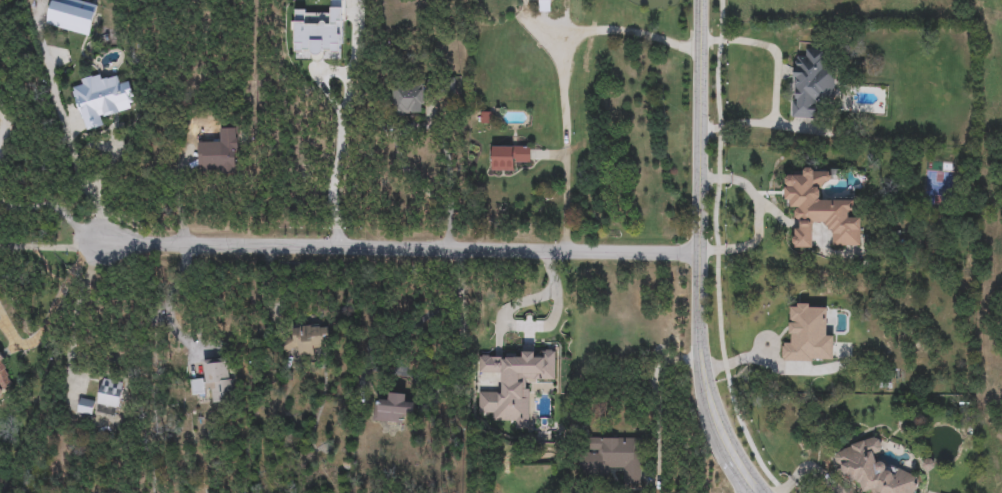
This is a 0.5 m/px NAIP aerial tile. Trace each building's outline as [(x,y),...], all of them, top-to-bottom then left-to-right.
[(46,25),(52,0),(78,0),(98,5),(90,37),(46,25)] [(330,15),(330,0),(344,0),(344,22),(340,22),(340,60),(292,60),(293,12),(305,12),(305,15),(330,15)] [(400,8),(397,0),(420,0),(400,8)] [(794,59),(806,59),(806,50),(824,50),(823,71),(835,72),(835,100),(814,99),(814,119),(793,118),(794,59)] [(84,132),(73,89),(80,87),(78,80),(103,74),(105,80),(117,77),(119,84),(128,81),(135,108),(102,116),(104,127),(84,132)] [(391,115),(392,84),(423,85),(422,115),(391,115)] [(236,128),(237,173),(198,174),(198,141),(218,141),(218,129),(236,128)] [(490,171),(490,147),(530,147),(530,157),(530,163),(517,163),(517,171),(490,171)] [(859,246),(831,245),(832,225),(813,224),(811,248),(788,247),(792,171),(829,173),(829,183),(821,183),(820,199),(852,201),(852,217),(861,218),(859,246)] [(780,363),(811,365),(811,364),(832,365),(833,339),(826,339),(827,312),(808,311),(808,307),(795,306),(795,309),(788,311),(787,337),(790,337),(790,346),(783,345),(783,348),(781,349),(780,363)] [(296,349),(285,350),(284,337),(291,337),(290,328),(329,325),(331,345),(316,346),(317,357),(297,359),(296,349)] [(528,380),(529,429),(514,429),(514,418),(478,418),(478,391),(499,391),(499,375),(479,375),(479,356),(522,356),(522,347),(536,347),(536,353),(555,353),(555,380),(528,380)] [(16,383),(0,393),(0,357),(16,383)] [(234,403),(210,407),(203,365),(228,361),(234,403)] [(125,387),(106,379),(94,409),(114,417),(125,387)] [(202,382),(204,397),(192,399),(189,384),(202,382)] [(418,424),(376,422),(378,395),(420,397),(418,424)] [(78,413),(93,416),(96,402),(81,399),(78,413)] [(920,479),(914,492),(869,492),(861,490),(859,485),(842,477),(834,451),(877,437),(881,450),(877,460),(920,479)] [(641,438),(641,485),(622,485),(622,474),(578,474),(578,454),(589,454),(589,438),(641,438)]
